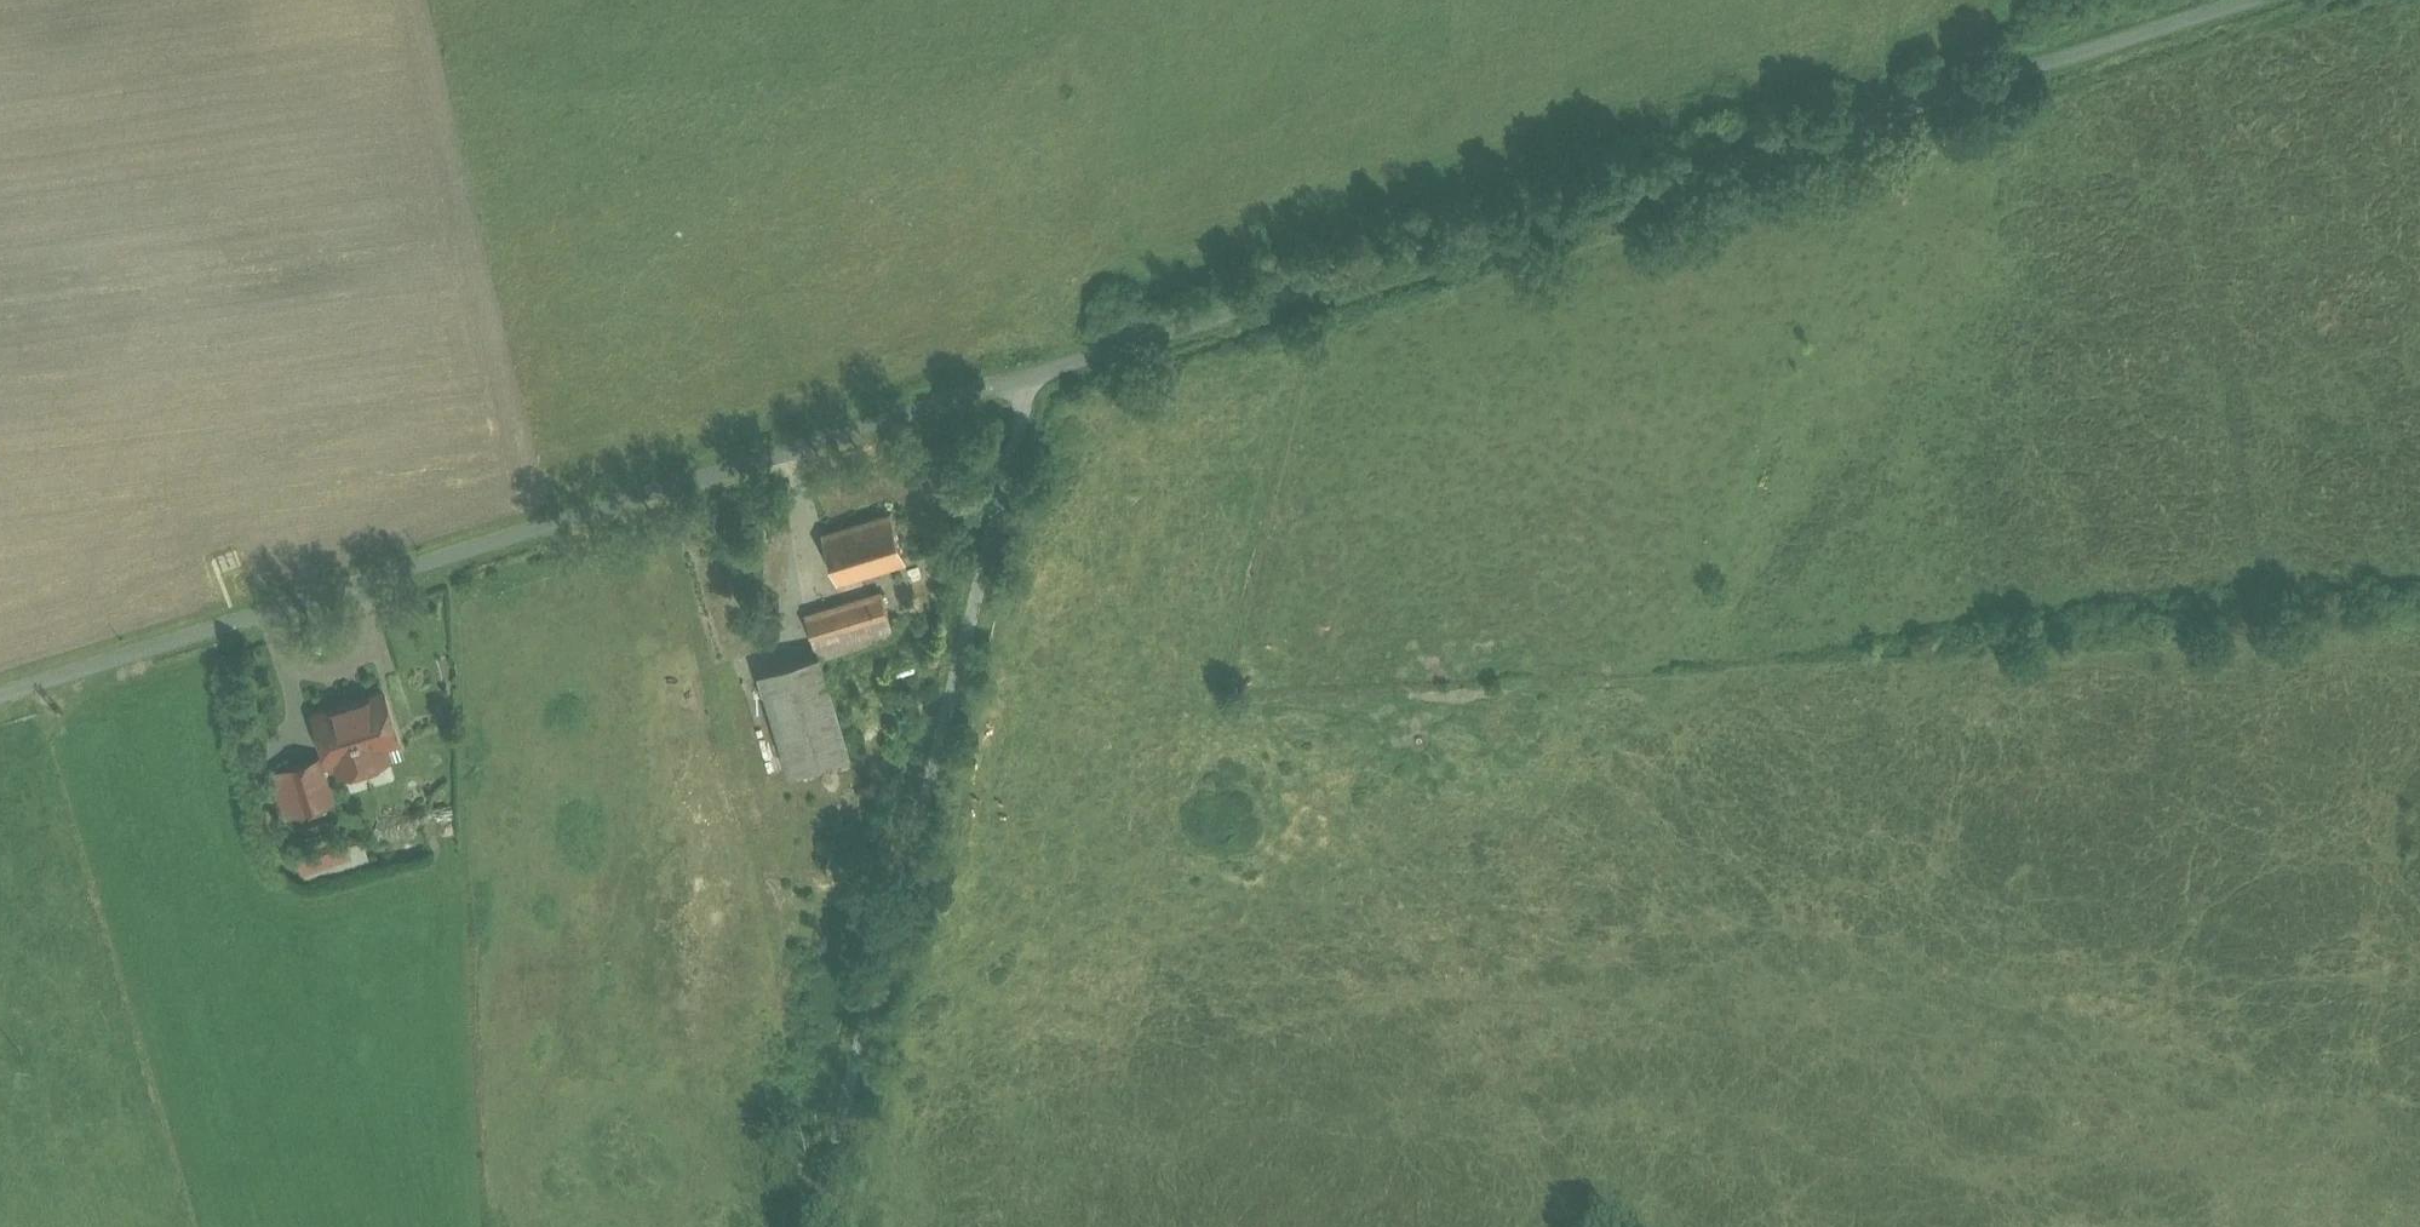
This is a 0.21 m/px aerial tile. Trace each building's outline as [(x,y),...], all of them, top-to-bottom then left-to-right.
[(907,561),(892,512),(824,534),(839,582),(907,561)] [(795,622),(808,664),(893,639),(879,597),(795,622)] [(808,664),(750,682),(777,771),(835,755),(808,664)] [(317,713),(331,760),(339,757),(343,771),(389,757),(385,743),(399,739),(385,693),(317,713)] [(320,757),(269,773),(281,814),(332,799),(320,757)]
